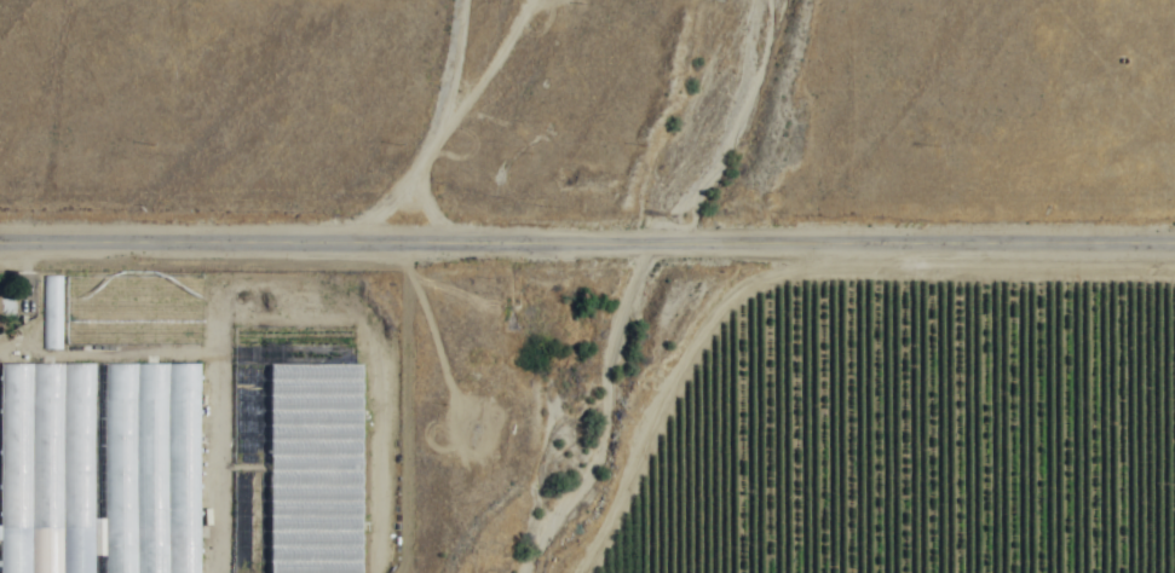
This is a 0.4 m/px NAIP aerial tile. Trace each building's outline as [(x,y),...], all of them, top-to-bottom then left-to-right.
[(41,350),(61,350),(60,276),(41,276),(41,350)] [(198,365),(104,365),(104,446),(94,446),(94,365),(0,365),(0,572),(198,572),(198,365)]
